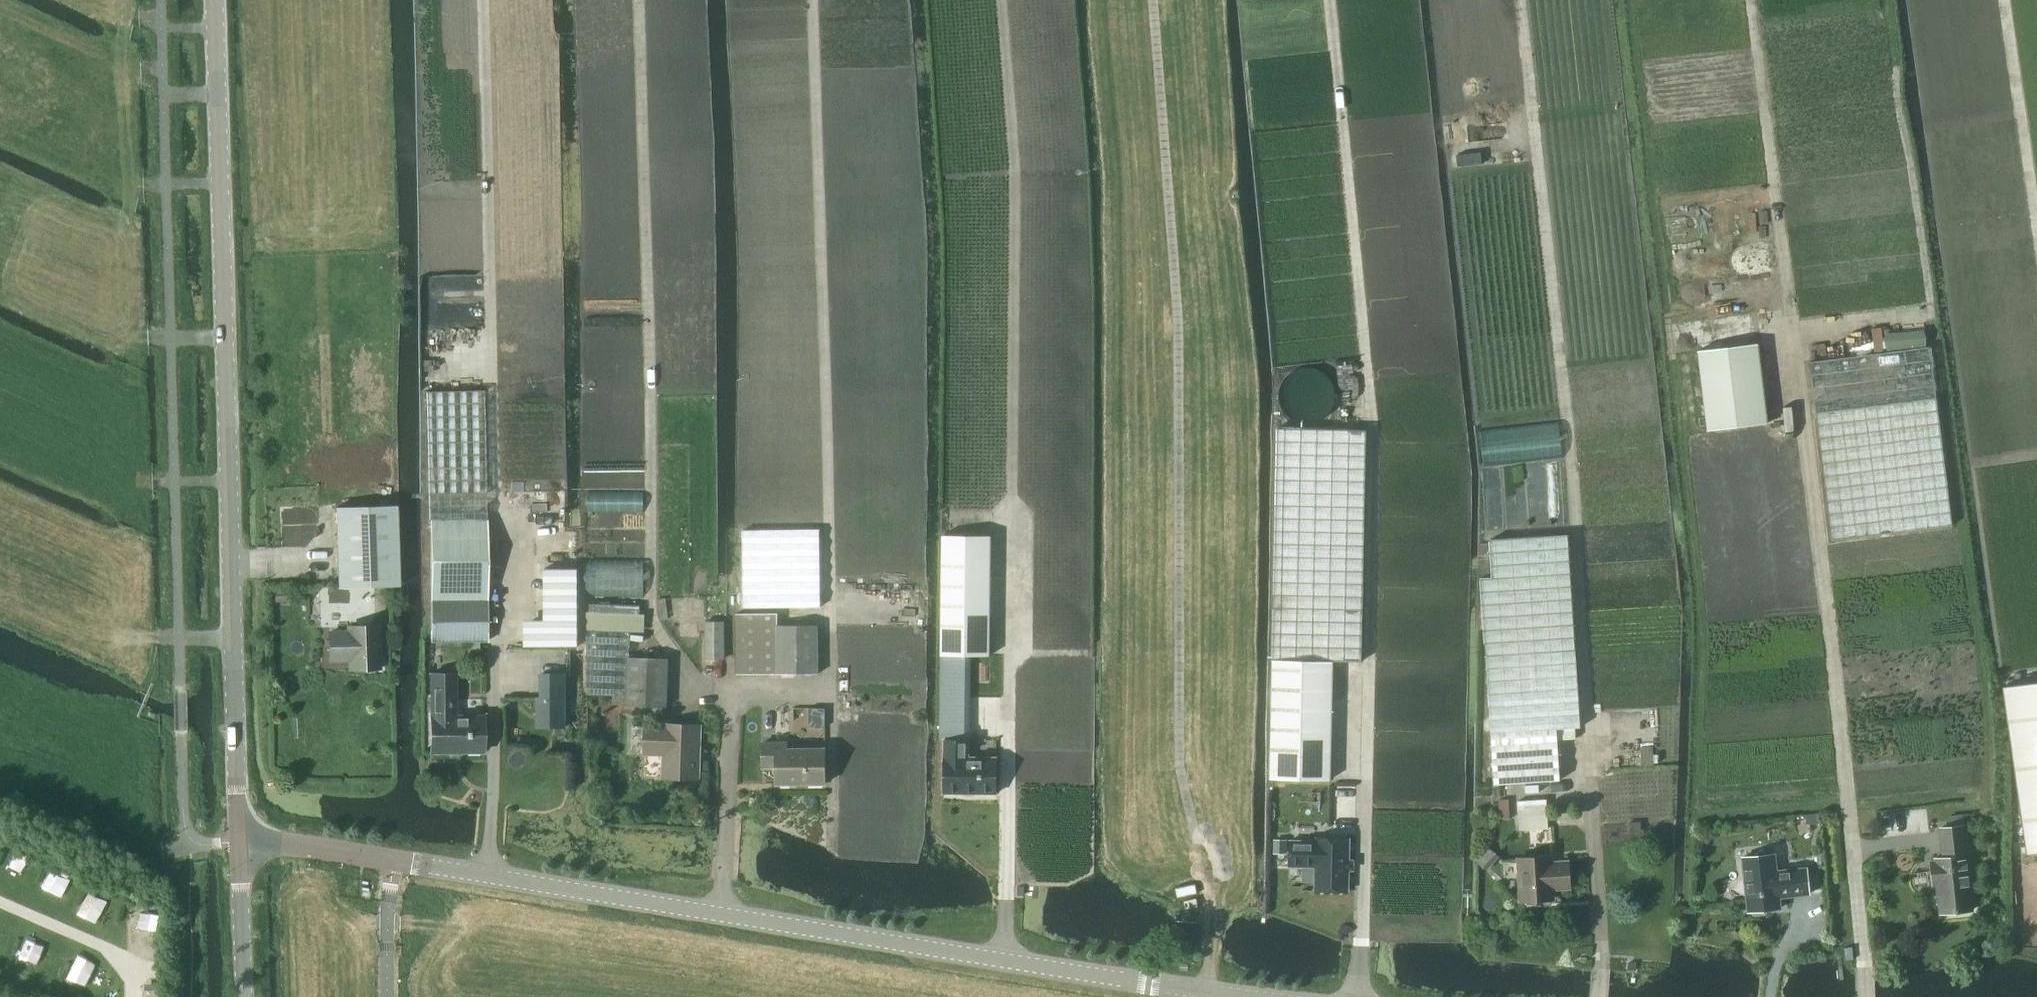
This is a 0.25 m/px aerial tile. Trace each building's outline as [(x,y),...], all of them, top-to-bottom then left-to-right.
[(1480,152),(1456,155),(1457,166),(1482,163),(1480,152)] [(1920,328),(1884,332),(1885,348),(1922,345),(1920,328)] [(1698,351),(1707,430),(1767,423),(1757,343),(1698,351)] [(1810,363),(1832,541),(1952,526),(1930,348),(1810,363)] [(429,643),(485,643),(485,391),(429,391),(429,643)] [(1272,659),(1270,779),(1329,780),(1333,661),(1361,662),(1366,433),(1366,430),(1278,428),(1276,477),(1274,548),(1272,659)] [(587,511),(643,511),(643,492),(587,492),(587,511)] [(395,506),(335,508),(338,587),(398,585),(395,506)] [(744,609),(820,608),(819,529),(743,530),(744,609)] [(1493,578),(1481,578),(1487,683),(1490,732),(1556,727),(1556,729),(1574,728),(1580,727),(1567,534),(1490,539),(1493,578)] [(990,536),(942,535),(941,655),(940,696),(969,697),(969,682),(961,682),(962,655),(969,655),(989,655),(990,536)] [(274,591),(274,603),(289,603),(289,591),(274,591)] [(586,629),(643,631),(644,616),(587,613),(586,629)] [(778,627),(777,615),(736,615),(736,675),(817,675),(816,627),(778,627)] [(704,661),(723,661),(722,625),(704,625),(704,661)] [(348,632),(328,633),(329,653),(348,652),(349,669),(379,668),(377,626),(347,627),(348,632)] [(586,696),(625,698),(625,707),(664,709),(666,661),(627,659),(628,633),(588,631),(586,696)] [(429,700),(429,713),(452,713),(458,713),(458,675),(429,675),(429,700)] [(524,694),(567,695),(567,683),(524,682),(524,694)] [(2026,854),(2036,852),(2036,682),(2002,687),(2026,854)] [(536,715),(556,714),(556,727),(565,727),(565,698),(540,698),(536,698),(536,715)] [(452,713),(429,713),(429,754),(480,754),(480,718),(452,717),(452,713)] [(944,739),(968,740),(968,723),(940,723),(940,739),(944,739)] [(1556,727),(1490,732),(1494,786),(1560,781),(1557,739),(1556,729),(1556,727)] [(632,729),(632,750),(663,751),(663,755),(662,780),(696,781),(698,730),(663,729),(663,731),(645,730),(632,729)] [(943,746),(943,799),(994,800),(995,763),(966,763),(966,746),(943,746)] [(773,769),(773,787),(823,788),(824,753),(785,753),(785,747),(761,747),(760,769),(773,769)] [(1525,814),(1518,814),(1519,830),(1548,829),(1546,799),(1524,801),(1525,814)] [(1794,816),(1794,825),(1808,824),(1807,815),(1794,816)] [(1627,823),(1627,832),(1640,831),(1640,822),(1627,823)] [(1940,828),(1942,858),(1934,859),(1934,861),(1930,861),(1932,885),(1936,885),(1940,913),(1972,910),(1963,825),(1940,828)] [(1315,839),(1288,839),(1288,864),(1315,864),(1315,888),(1348,888),(1348,835),(1315,835),(1315,839)] [(1274,840),(1274,852),(1286,852),(1286,840),(1274,840)] [(1488,847),(1476,860),(1487,870),(1499,857),(1488,847)] [(1776,871),(1774,854),(1742,857),(1747,911),(1752,911),(1755,914),(1763,913),(1766,910),(1780,908),(1779,897),(1809,894),(1806,868),(1776,871)] [(1516,860),(1519,903),(1523,902),(1525,906),(1534,905),(1536,901),(1551,900),(1550,890),(1567,889),(1565,863),(1549,864),(1548,858),(1516,860)] [(143,990),(143,996),(157,996),(157,989),(143,990)]
